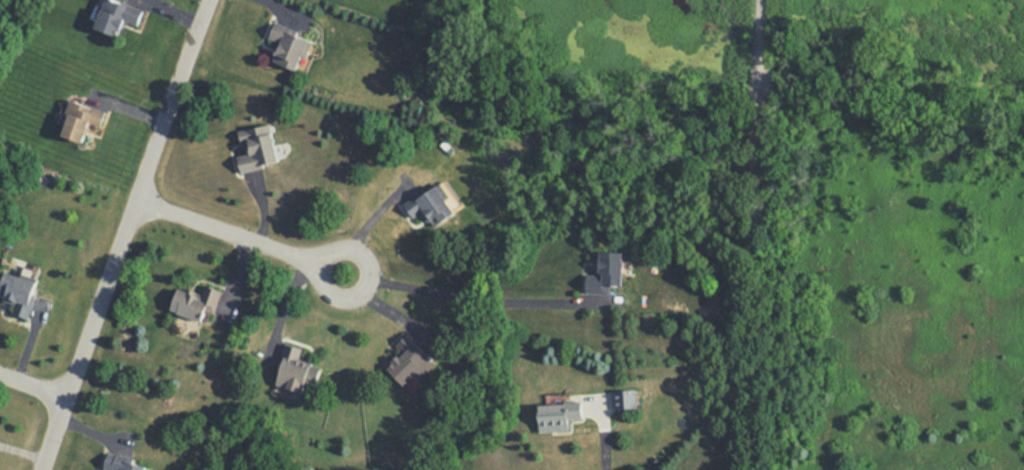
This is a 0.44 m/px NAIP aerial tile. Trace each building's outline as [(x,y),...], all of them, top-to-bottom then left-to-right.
[(91,20),(113,31),(122,11),(137,18),(143,5),(132,0),(100,0),(91,20)] [(273,11),(267,27),(279,31),(271,52),(293,60),(298,46),(304,48),(310,31),(303,29),(305,23),(273,11)] [(273,64),(303,74),(315,42),(273,27),(269,41),(280,44),(273,64)] [(70,92),(60,130),(83,136),(88,117),(104,121),(109,103),(70,92)] [(266,113),(235,121),(239,134),(242,134),(244,144),(233,147),(239,168),(265,161),(263,156),(277,153),(266,113)] [(400,198),(409,212),(421,205),(431,222),(453,208),(434,177),(400,198)] [(596,251),(597,272),(584,272),(584,291),(609,291),(609,284),(623,284),(622,251),(596,251)] [(0,276),(0,288),(6,290),(4,295),(14,298),(11,309),(29,314),(38,283),(34,282),(37,271),(4,262),(0,276)] [(224,281),(204,274),(200,285),(177,277),(168,302),(200,313),(203,303),(214,307),(224,281)] [(431,352),(409,325),(394,338),(398,343),(389,351),(392,353),(387,357),(403,376),(431,352)] [(282,336),(272,381),(300,388),(303,375),(313,377),(317,360),(309,358),(309,354),(298,352),(301,340),(282,336)] [(614,411),(636,411),(636,392),(614,392),(614,411)] [(537,397),(539,427),(569,424),(568,415),(584,414),(582,393),(537,397)] [(102,459),(116,463),(114,469),(140,469),(145,451),(107,441),(102,459)]
